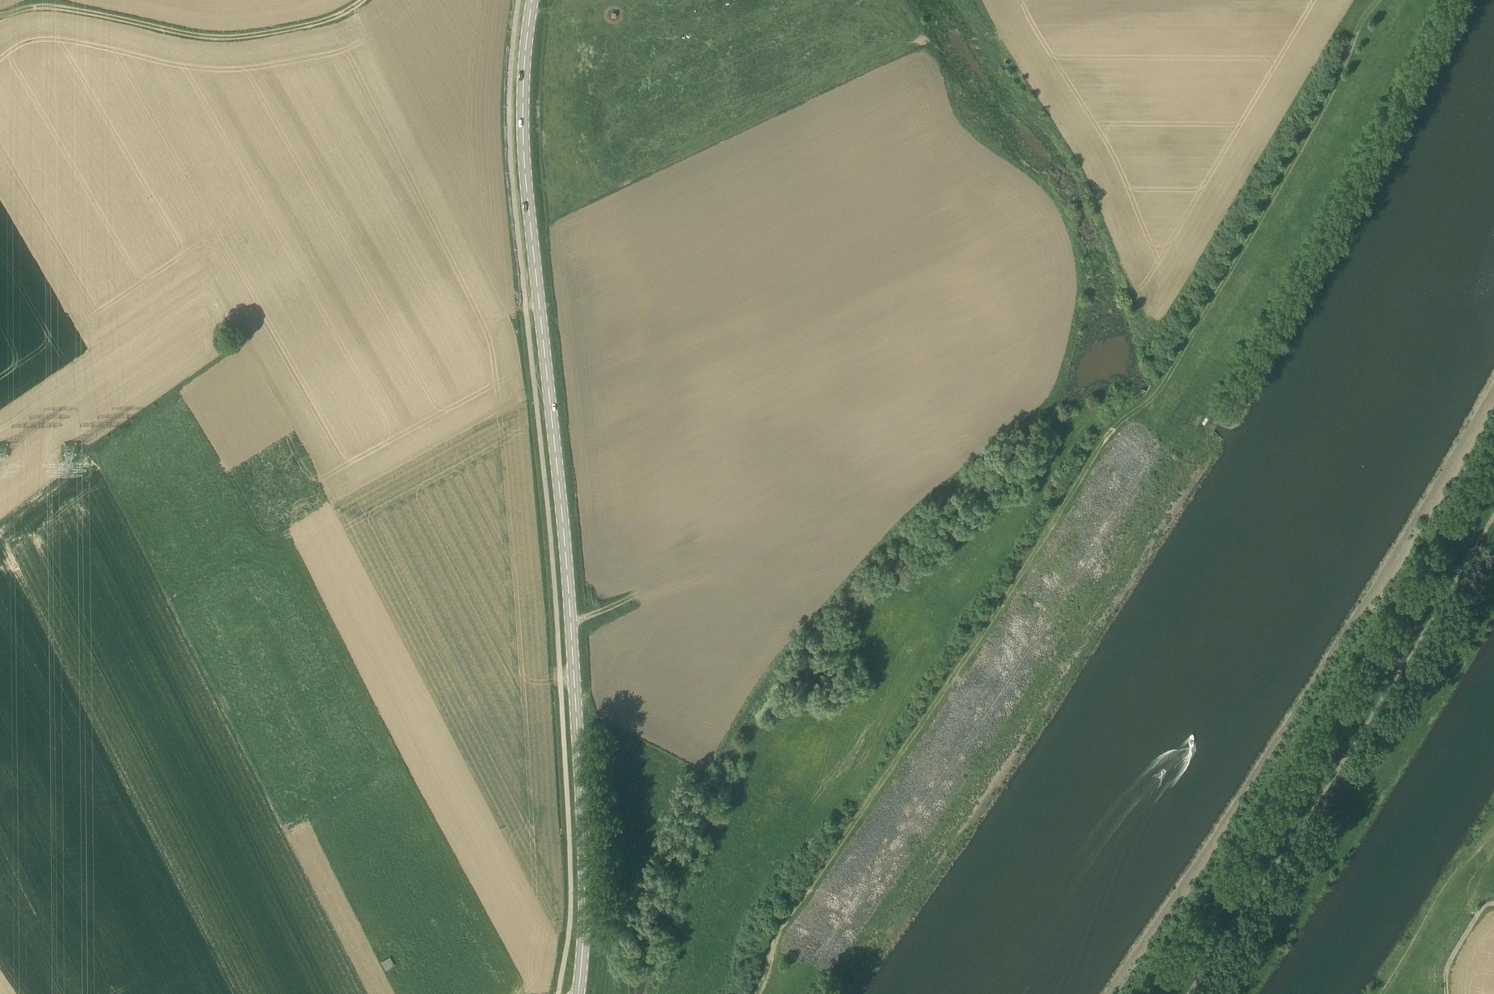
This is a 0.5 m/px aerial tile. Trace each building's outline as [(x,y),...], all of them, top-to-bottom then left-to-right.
[(384,969),(393,964),(389,956),(380,960),(384,969)]
